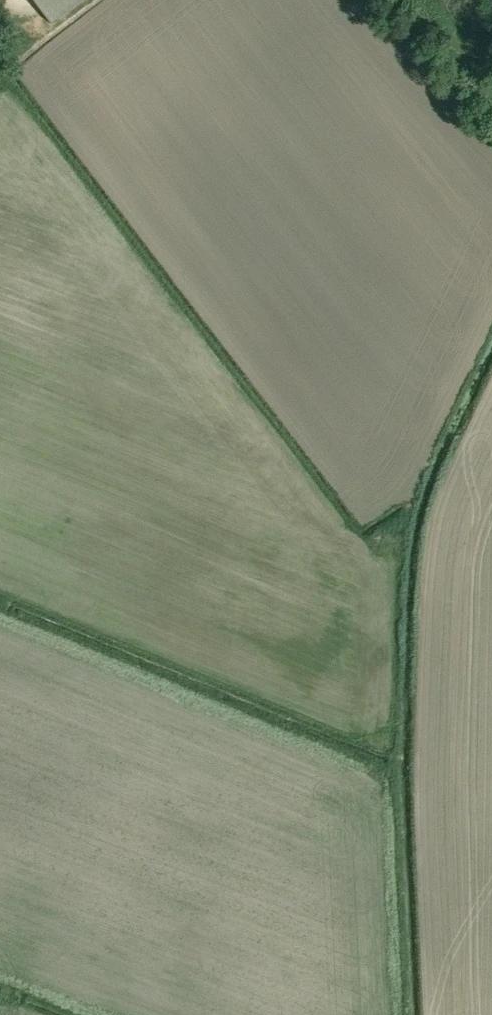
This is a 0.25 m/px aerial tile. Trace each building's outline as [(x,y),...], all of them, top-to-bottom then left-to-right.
[(84,0),(31,0),(51,25),(84,0)]
